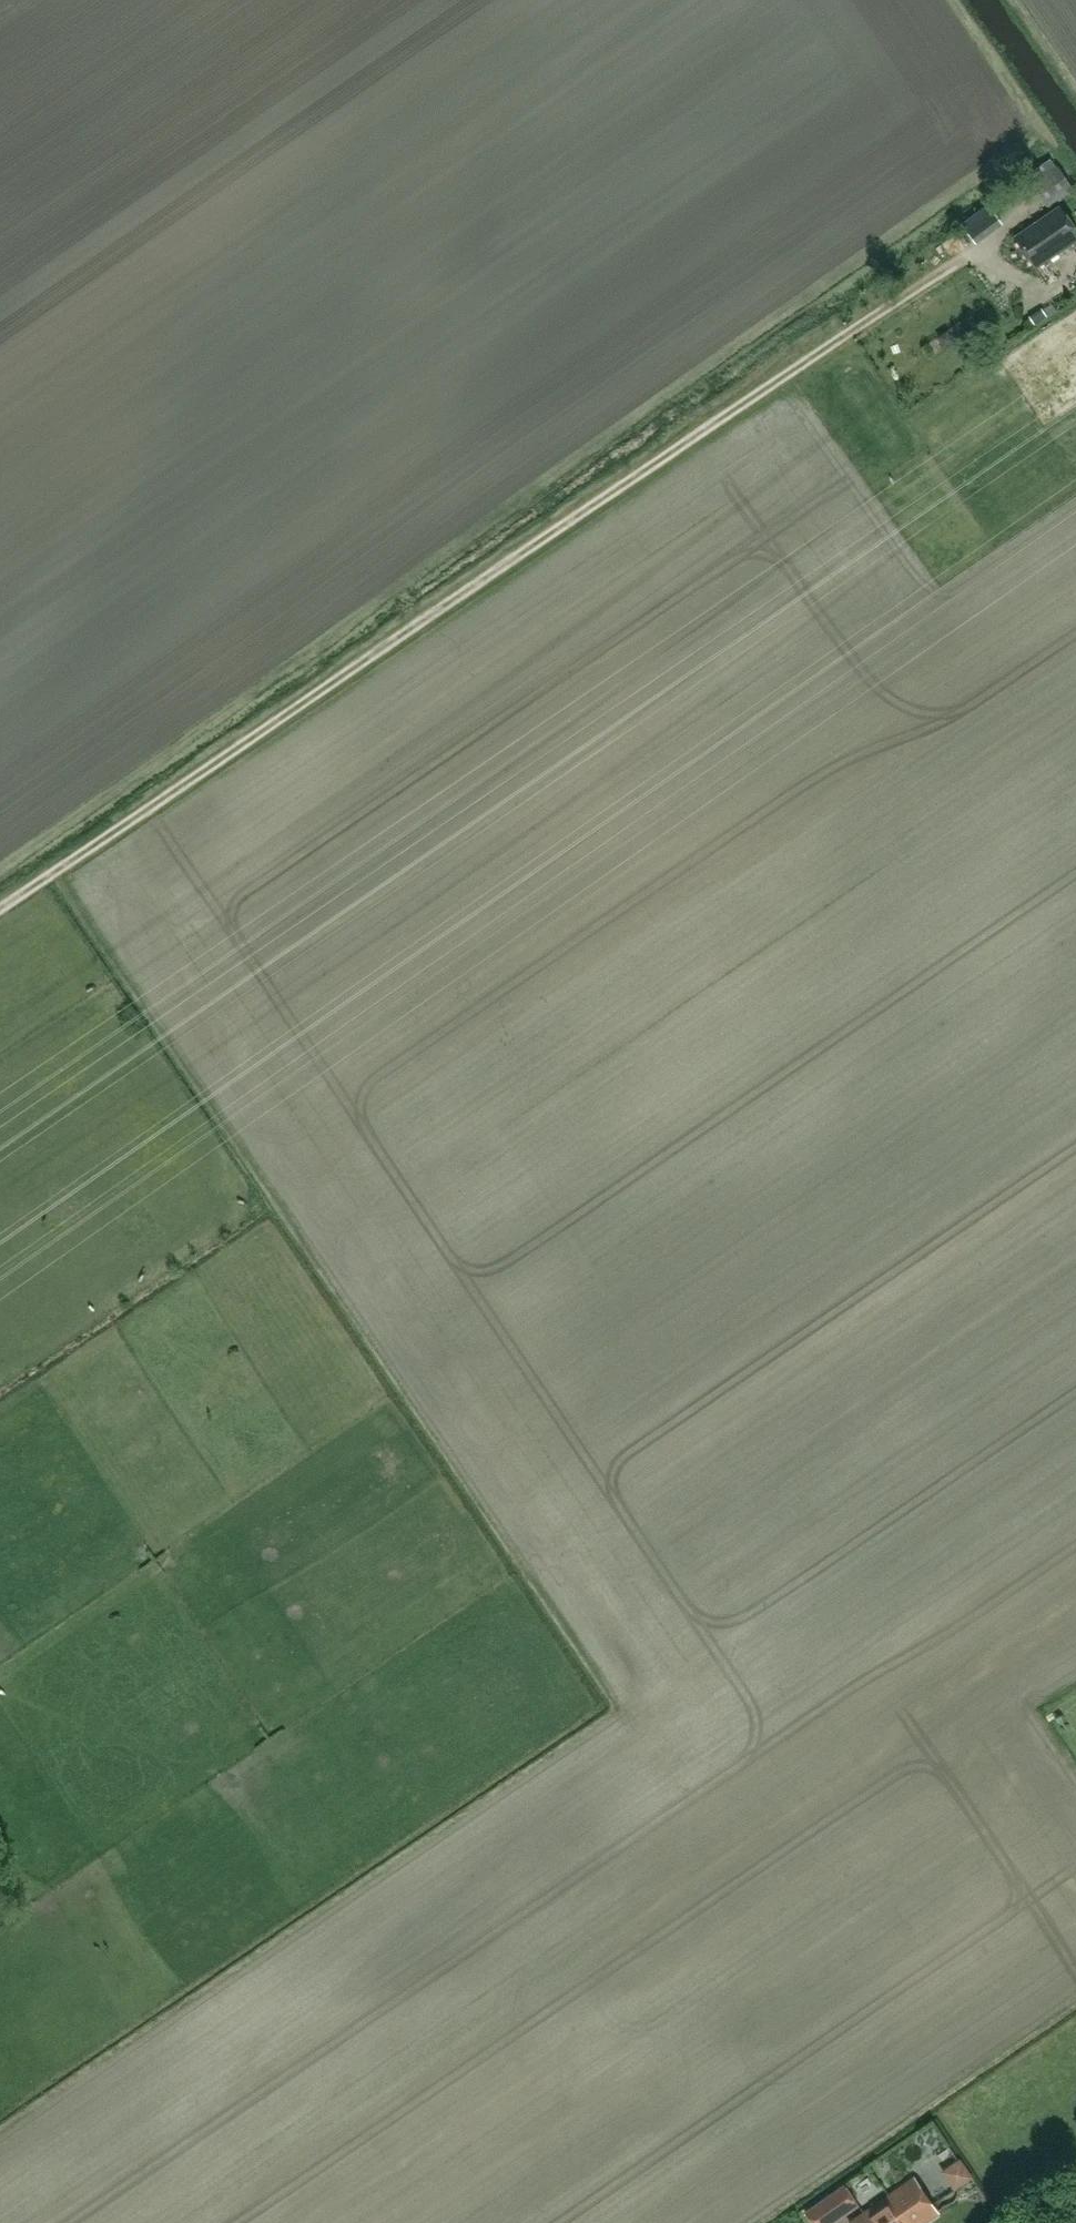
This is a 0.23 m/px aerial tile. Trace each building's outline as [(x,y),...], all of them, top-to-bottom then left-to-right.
[(1035,184),(1051,206),(1075,188),(1061,166),(1035,184)] [(1059,207),(1015,238),(1036,267),(1075,239),(1075,232),(1059,207)] [(942,2161),(951,2184),(974,2175),(965,2152),(942,2161)] [(850,2222),(925,2222),(938,2214),(914,2179),(850,2222)] [(827,2199),(805,2214),(811,2222),(832,2222),(858,2205),(845,2187),(827,2199)]
